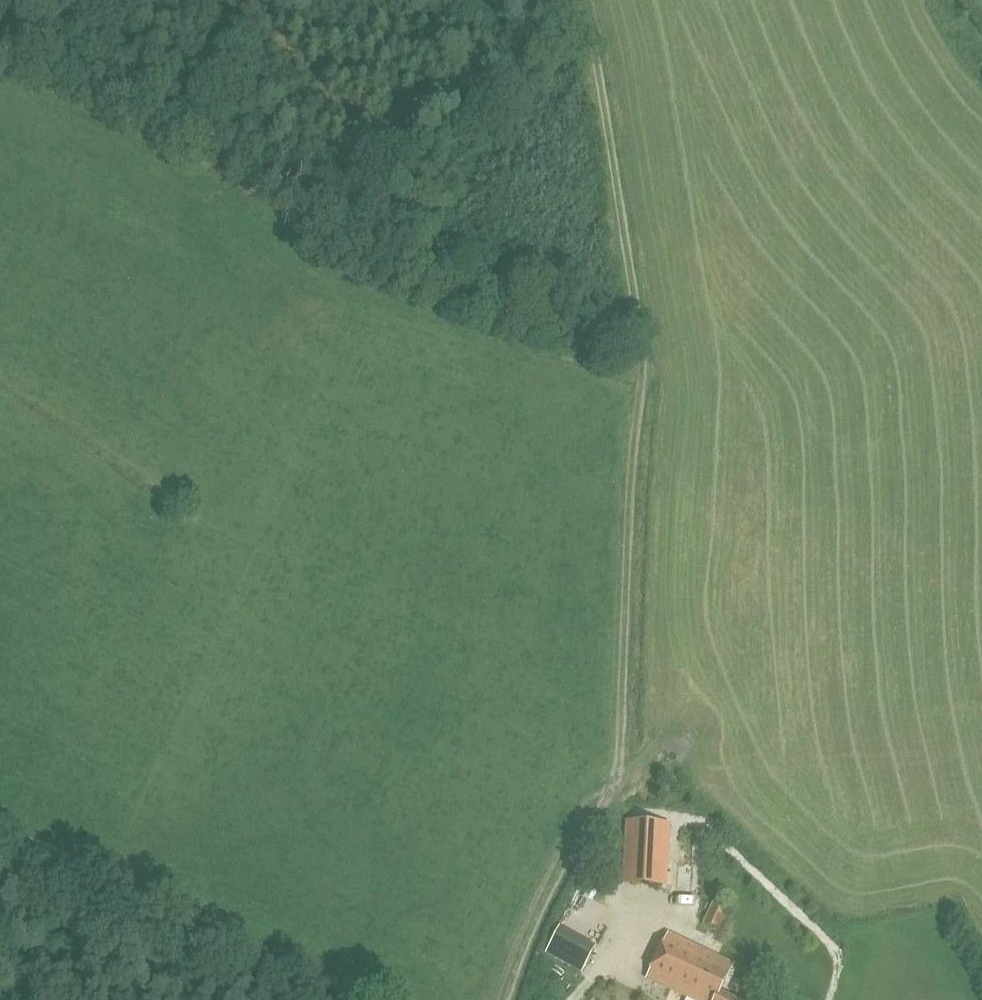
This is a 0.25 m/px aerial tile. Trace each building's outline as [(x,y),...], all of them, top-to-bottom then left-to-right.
[(670,823),(648,822),(628,821),(625,881),(645,882),(666,884),(668,844),(670,823)] [(731,910),(714,903),(705,923),(722,931),(731,910)] [(548,947),(577,969),(599,941),(569,919),(548,947)] [(648,976),(699,999),(738,999),(720,992),(733,964),(668,934),(648,976)] [(565,975),(555,967),(553,970),(563,978),(565,975)] [(569,990),(572,986),(564,981),(562,984),(569,990)]
